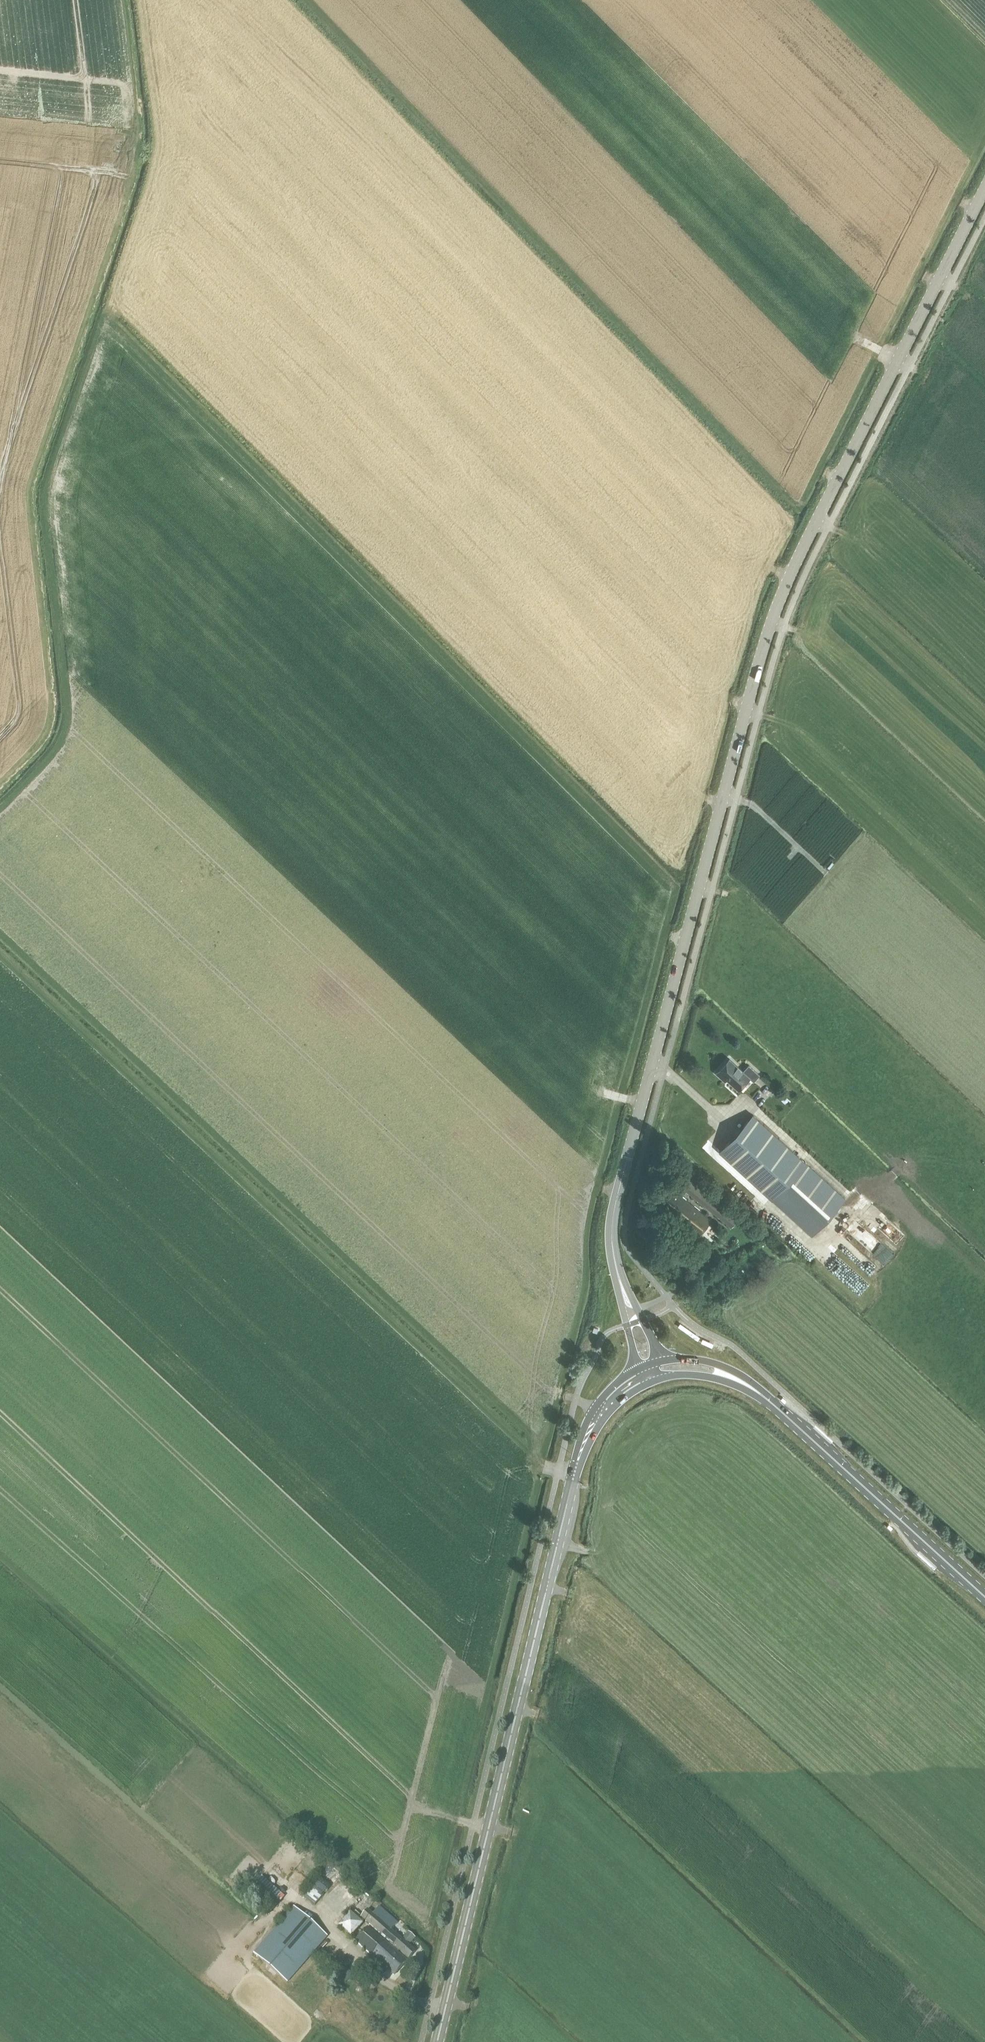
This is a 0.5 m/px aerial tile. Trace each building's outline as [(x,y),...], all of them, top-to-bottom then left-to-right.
[(742,1071),(730,1059),(717,1072),(726,1081),(727,1079),(738,1090),(749,1078),(754,1081),(760,1075),(749,1064),(742,1071)] [(806,1162),(753,1115),(720,1151),(772,1200),(812,1236),(846,1199),(806,1162)] [(674,1180),(681,1185),(675,1191),(667,1185),(655,1199),(700,1234),(711,1219),(680,1195),(686,1189),(731,1226),(737,1218),(680,1172),(674,1180)] [(718,1300),(723,1295),(719,1291),(713,1296),(718,1300)] [(700,1338),(680,1324),(678,1328),(697,1342),(700,1338)] [(725,1350),(703,1339),(701,1344),(723,1354),(725,1350)] [(315,1905),(341,1874),(328,1863),(302,1893),(315,1905)] [(270,1912),(281,1901),(285,1897),(262,1876),(247,1891),(263,1906),(264,1906),(270,1912)] [(287,1982),(327,1936),(294,1907),(254,1953),(287,1982)] [(397,1923),(379,1907),(373,1913),(368,1909),(360,1917),(408,1959),(415,1952),(409,1946),(415,1938),(408,1932),(402,1939),(391,1930),(397,1923)] [(394,1976),(406,1961),(368,1926),(355,1942),(379,1963),(375,1968),(383,1975),(387,1970),(394,1976)]
